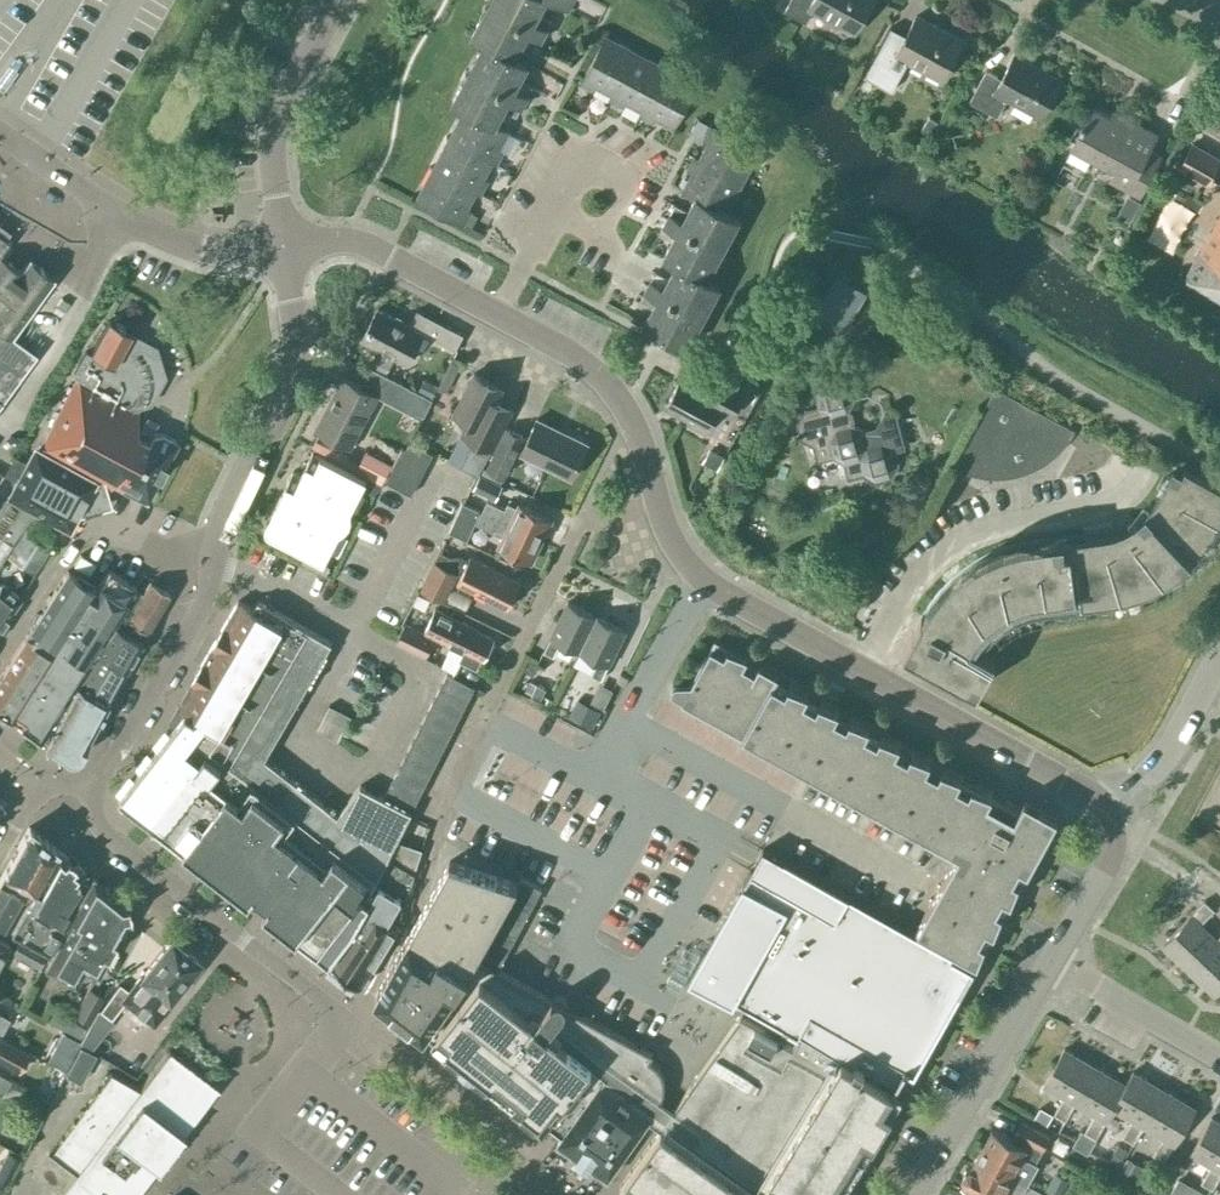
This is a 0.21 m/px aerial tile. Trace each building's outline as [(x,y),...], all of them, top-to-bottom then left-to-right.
[(544,33),(553,18),(540,11),(546,0),(490,0),(488,4),(544,33)] [(569,11),(574,0),(549,0),(569,11)] [(785,10),(807,22),(814,9),(855,31),(872,0),(790,0),(785,10)] [(488,4),(472,34),(515,58),(516,55),(523,42),(536,49),(544,33),(488,4)] [(963,40),(916,15),(906,34),(891,26),(872,61),(892,72),(901,56),(942,78),(963,40)] [(611,94),(635,51),(606,35),(580,82),(594,89),(596,86),(611,94)] [(469,71),(525,101),(533,85),(520,78),(529,62),(516,55),(515,58),(484,41),(469,71)] [(641,110),(664,66),(635,51),(611,94),(610,98),(624,105),(626,102),(641,110)] [(1041,115),(1060,79),(1014,54),(1002,77),(987,69),(969,101),(998,116),(1008,97),(1041,115)] [(696,83),(693,82),(664,66),(641,110),(639,113),(653,121),(656,117),(673,126),(696,83)] [(452,101),(465,108),(495,124),(497,122),(503,109),(516,116),(525,101),(469,71),(452,101)] [(1124,123),(1093,106),(1072,144),(1073,144),(1066,159),(1085,169),(1093,154),(1116,167),(1111,175),(1141,192),(1161,155),(1148,148),(1157,133),(1127,117),(1124,123)] [(499,147),(509,129),(497,122),(495,124),(465,108),(450,136),(498,162),(505,150),(499,147)] [(699,155),(743,179),(758,151),(709,125),(702,139),(706,141),(699,155)] [(497,164),(498,162),(450,136),(433,166),(482,193),(489,180),(484,177),(492,162),(497,164)] [(1179,166),(1208,181),(1219,159),(1219,158),(1192,142),(1179,166)] [(683,188),(726,211),(743,179),(699,155),(698,156),(694,154),(693,156),(694,157),(688,169),(692,171),(683,188)] [(1208,181),(1219,188),(1219,159),(1208,181)] [(481,194),(482,193),(433,166),(417,197),(465,224),(473,209),(468,206),(476,191),(481,194)] [(668,216),(724,246),(739,218),(726,211),(683,188),(682,190),(693,196),(686,209),(675,203),(668,216)] [(1184,277),(1219,298),(1219,215),(1184,277)] [(664,254),(707,277),(724,246),(668,216),(659,233),(672,240),(664,254)] [(648,285),(703,315),(720,284),(707,277),(664,254),(664,255),(675,261),(667,275),(656,269),(648,285)] [(36,353),(13,336),(55,277),(29,259),(21,270),(0,255),(0,403),(36,353)] [(839,276),(838,276),(830,288),(832,289),(860,305),(867,292),(839,276)] [(640,300),(653,307),(644,322),(687,345),(703,315),(648,285),(640,300)] [(378,308),(362,339),(377,347),(371,359),(388,368),(395,356),(408,363),(424,333),(455,349),(463,334),(416,310),(409,324),(378,308)] [(131,330),(109,318),(89,354),(85,351),(73,373),(78,376),(41,449),(32,444),(5,495),(33,511),(69,530),(79,513),(109,504),(103,485),(109,488),(112,482),(146,500),(177,441),(162,433),(152,433),(148,440),(136,434),(138,411),(130,407),(149,401),(163,376),(154,347),(128,334),(131,330)] [(695,384),(681,377),(666,404),(690,417),(687,422),(705,432),(718,409),(731,415),(746,388),(705,366),(695,384)] [(495,400),(502,387),(474,373),(453,414),(468,421),(462,433),(472,438),(459,465),(478,474),(491,448),(511,409),(495,400)] [(351,446),(377,393),(341,375),(315,428),(351,446)] [(904,446),(895,411),(884,414),(876,427),(864,431),(852,424),(854,420),(851,412),(848,410),(855,398),(851,383),(837,375),(822,379),(815,393),(819,406),(805,410),(797,424),(802,438),(814,445),(818,460),(832,456),(845,463),(849,477),(863,473),(876,480),(891,476),(898,463),(894,449),(904,446)] [(431,398),(407,385),(398,402),(422,415),(431,398)] [(1065,444),(1075,430),(996,386),(952,466),(968,473),(986,476),(1004,476),(1021,473),(1038,466),(1053,457),(1065,444)] [(520,451),(572,476),(588,443),(537,418),(520,451)] [(486,467),(495,472),(503,476),(523,434),(506,426),(486,467)] [(402,447),(401,450),(427,464),(433,453),(410,441),(406,449),(402,447)] [(725,455),(709,447),(701,461),(717,469),(725,455)] [(422,474),(427,464),(401,450),(396,460),(422,474)] [(266,522),(265,527),(267,531),(270,534),(308,554),(305,561),(326,572),(330,565),(324,561),(366,479),(313,451),(301,474),(293,470),(266,522)] [(393,459),(386,455),(379,468),(369,462),(363,472),(381,482),(393,459)] [(417,484),(422,474),(396,460),(390,470),(417,484)] [(922,614),(903,648),(977,688),(995,655),(981,647),(990,634),(1001,623),(1014,615),(1028,609),(1044,605),(1111,597),(1132,592),(1153,585),(1172,574),(1189,561),(1204,545),(1216,527),(1219,519),(1219,486),(1185,467),(1182,473),(1172,467),(1158,493),(1150,505),(1140,514),(1129,522),(1117,527),(1103,530),(1034,539),(1011,544),(989,552),(969,564),(951,578),(935,595),(922,614)] [(417,484),(390,470),(385,480),(411,493),(417,484)] [(479,474),(478,475),(473,488),(495,498),(501,484),(479,474)] [(12,541),(33,511),(7,497),(0,506),(0,563),(12,541)] [(481,511),(541,540),(551,518),(518,502),(516,506),(507,502),(504,508),(487,500),(481,511)] [(541,540),(481,511),(481,512),(463,503),(458,514),(494,531),(495,528),(503,532),(497,545),(530,562),(541,540)] [(50,546),(24,529),(7,555),(33,572),(50,546)] [(97,562),(82,554),(75,565),(90,573),(97,562)] [(457,582),(508,607),(521,581),(469,556),(457,582)] [(420,589),(445,601),(459,572),(434,560),(420,589)] [(0,675),(0,708),(44,740),(78,683),(113,622),(135,585),(108,569),(99,583),(77,570),(73,574),(66,570),(0,675)] [(169,591),(160,586),(150,580),(128,618),(147,629),(169,591)] [(22,596),(0,581),(0,629),(22,596)] [(186,711),(265,757),(332,642),(258,600),(253,608),(239,599),(195,674),(204,680),(186,711)] [(560,642),(579,651),(597,615),(568,601),(544,650),(554,655),(560,642)] [(482,656),(484,657),(493,637),(476,628),(476,627),(435,607),(424,630),(464,649),(459,659),(477,668),(482,656)] [(626,629),(597,615),(579,651),(598,660),(591,674),(601,679),(608,665),(626,629)] [(113,622),(78,683),(107,700),(141,640),(140,639),(115,623),(113,622)] [(397,640),(427,654),(434,639),(404,624),(397,640)] [(681,700),(958,852),(1019,886),(1041,846),(1043,841),(1043,835),(1043,833),(1043,826),(1045,821),(715,639),(686,691),(684,690),(683,685),(680,682),(675,682),(672,685),(672,690),(674,694),(682,698),(681,700)] [(265,757),(186,711),(119,797),(249,898),(255,891),(269,902),(263,909),(330,961),(354,927),(355,928),(364,915),(363,914),(376,892),(372,890),(397,841),(396,840),(474,686),(447,672),(384,796),(360,784),(338,813),(265,757)] [(625,685),(629,677),(620,673),(616,681),(625,685)] [(44,740),(68,757),(79,754),(108,701),(107,700),(78,683),(44,740)] [(327,704),(319,720),(341,730),(348,714),(327,704)] [(2,884),(26,898),(55,847),(29,826),(0,878),(0,883),(2,884)] [(364,915),(355,928),(332,963),(360,985),(399,921),(422,849),(397,841),(372,890),(376,892),(363,914),(364,915)] [(41,947),(80,878),(85,870),(56,848),(10,930),(41,947)] [(978,969),(763,848),(691,974),(784,1026),(783,1028),(797,1036),(840,1060),(841,1059),(893,1089),(906,1068),(915,1074),(978,969)] [(1005,911),(1019,886),(958,852),(944,877),(1005,911)] [(518,882),(449,860),(376,994),(374,996),(423,1034),(424,1033),(518,882)] [(96,974),(130,914),(128,904),(92,876),(69,916),(76,920),(69,932),(62,928),(51,948),(53,949),(43,967),(76,986),(86,968),(96,974)] [(630,1040),(567,1005),(566,1005),(567,1001),(565,997),(561,995),(556,996),(553,998),(498,969),(542,887),(522,876),(518,882),(424,1033),(443,1048),(442,1049),(487,1085),(488,1084),(513,1103),(512,1104),(542,1128),(546,1123),(562,1135),(630,1040)] [(991,936),(1005,911),(944,877),(930,903),(991,936)] [(2,884),(0,889),(0,923),(9,928),(26,898),(2,884)] [(1189,969),(1217,939),(1200,923),(1213,909),(1204,900),(1162,944),(1189,969)] [(977,961),(991,936),(930,903),(916,928),(977,961)] [(38,966),(46,951),(19,935),(10,950),(38,966)] [(1219,987),(1219,935),(1217,939),(1189,969),(1215,993),(1219,987)] [(169,996),(198,959),(171,937),(124,997),(113,990),(99,1009),(111,1017),(124,1001),(153,1023),(172,999),(169,996)] [(0,939),(0,959),(9,943),(0,939)] [(104,995),(89,986),(74,1013),(89,1022),(104,995)] [(85,1027),(50,1007),(44,1018),(79,1037),(85,1027)] [(1,1031),(9,1018),(0,1013),(0,1031),(1,1031)] [(620,1185),(635,1194),(841,1194),(856,1170),(855,1169),(872,1141),(873,1142),(902,1095),(893,1089),(841,1059),(840,1060),(797,1036),(793,1045),(740,1015),(620,1185)] [(78,1039),(61,1030),(54,1046),(71,1054),(78,1039)] [(86,1030),(80,1041),(90,1047),(98,1037),(86,1030)] [(19,1070),(29,1052),(0,1036),(0,1060),(19,1070)] [(630,1040),(562,1135),(558,1141),(577,1154),(576,1155),(588,1164),(589,1163),(607,1176),(609,1174),(608,1173),(659,1101),(664,1093),(665,1083),(662,1073),(657,1065),(650,1059),(653,1053),(630,1040)] [(1053,1112),(1054,1113),(1065,1119),(1075,1102),(1095,1065),(1064,1048),(1043,1084),(1063,1095),(1053,1112)] [(218,1086),(168,1049),(139,1088),(111,1072),(51,1151),(76,1170),(57,1194),(136,1194),(218,1086)] [(1095,1065),(1075,1102),(1094,1113),(1084,1130),(1096,1137),(1112,1109),(1127,1084),(1095,1065)] [(1134,1071),(1127,1084),(1112,1109),(1131,1119),(1122,1135),(1133,1142),(1142,1126),(1164,1089),(1134,1071)] [(1164,1089),(1142,1126),(1162,1137),(1153,1153),(1164,1160),(1195,1107),(1164,1089)] [(1040,1108),(1036,1117),(1046,1123),(1051,1115),(1040,1108)] [(1212,1116),(1190,1153),(1210,1164),(1201,1181),(1212,1188),(1219,1174),(1219,1121),(1212,1116)] [(992,1129),(977,1156),(1011,1174),(1021,1155),(1035,1163),(1042,1149),(1042,1150),(1050,1136),(1021,1120),(1010,1139),(992,1129)] [(1082,1129),(1075,1142),(1089,1150),(1096,1137),(1084,1130),(1082,1129)] [(1052,1147),(1063,1153),(1069,1142),(1058,1136),(1052,1147)] [(1127,1147),(1118,1143),(1113,1151),(1122,1156),(1127,1147)] [(7,1150),(0,1164),(0,1180),(7,1184),(21,1158),(7,1150)] [(1011,1174),(977,1156),(971,1167),(966,1168),(962,1175),(964,1180),(962,1183),(972,1188),(968,1194),(1000,1194),(1004,1187),(1017,1194),(1041,1194),(1043,1191),(1011,1174)] [(1125,1161),(1122,1168),(1137,1176),(1140,1170),(1125,1161)] [(1048,1189),(1058,1194),(1059,1194),(1068,1179),(1057,1173),(1048,1189)] [(1186,1194),(1203,1194),(1204,1193),(1191,1186),(1186,1194)]
